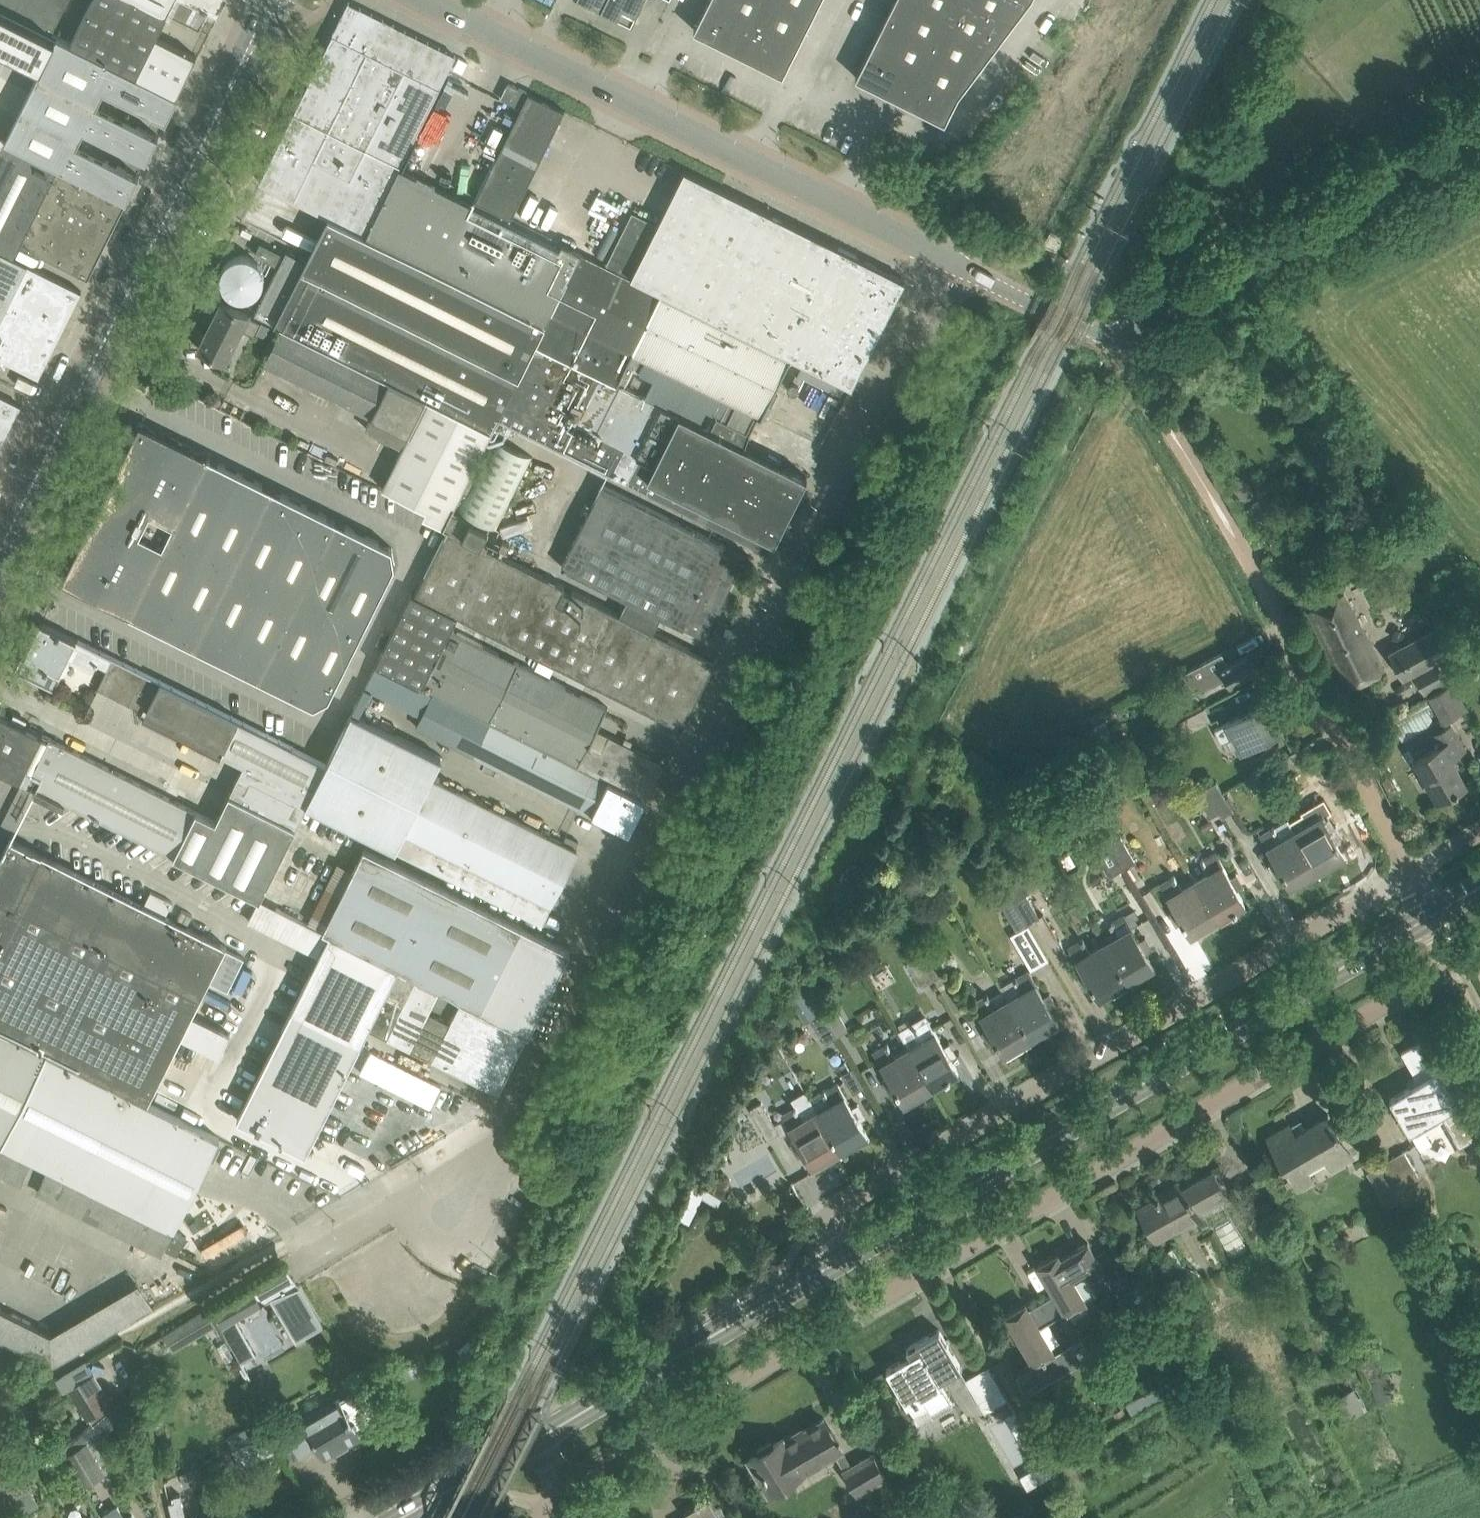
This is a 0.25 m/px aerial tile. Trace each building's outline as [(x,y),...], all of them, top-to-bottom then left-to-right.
[(50,32),(67,0),(0,0),(0,7),(50,32)] [(70,42),(176,94),(196,55),(156,35),(168,13),(167,12),(173,0),(92,0),(70,42)] [(203,10),(202,11),(207,13),(207,12),(218,17),(226,0),(183,0),(203,10)] [(631,24),(643,0),(582,0),(631,24)] [(737,16),(760,27),(773,0),(708,0),(707,1),(737,16)] [(760,27),(767,30),(797,45),(810,19),(773,0),(760,27)] [(810,19),(819,0),(774,0),(773,0),(810,19)] [(855,76),(945,121),(959,93),(1029,0),(893,0),(855,76)] [(737,16),(707,1),(693,29),(723,44),(737,16)] [(278,142),(259,181),(327,215),(366,234),(545,323),(579,255),(400,166),(455,55),(348,2),(348,3),(331,37),(316,67),(309,80),(305,88),(293,114),(287,126),(278,142)] [(41,66),(56,35),(50,32),(0,7),(0,45),(41,66)] [(723,44),(753,58),(767,30),(760,27),(737,16),(723,44)] [(797,45),(767,30),(753,58),(783,73),(797,45)] [(70,42),(56,35),(41,66),(6,136),(4,139),(126,200),(139,175),(76,144),(84,129),(146,160),(159,135),(96,104),(103,89),(166,121),(178,95),(176,94),(70,42)] [(500,97),(520,107),(528,91),(508,81),(500,97)] [(528,91),(520,107),(475,199),(511,217),(564,109),(528,91)] [(0,148),(0,250),(14,257),(20,244),(88,278),(126,200),(4,139),(0,148)] [(632,211),(605,264),(791,356),(852,386),(905,279),(684,169),(662,214),(649,208),(645,217),(632,211)] [(894,191),(898,185),(888,180),(885,187),(894,192),(894,191)] [(286,249),(255,312),(274,322),(282,326),(492,431),(499,416),(545,323),(366,234),(327,215),(316,237),(306,259),(286,249)] [(260,242),(255,253),(276,264),(282,252),(260,242)] [(60,333),(81,290),(14,257),(0,250),(0,357),(39,376),(60,333)] [(545,323),(499,416),(714,523),(752,542),(770,551),(807,476),(805,475),(744,445),(749,430),(717,413),(710,427),(617,381),(626,363),(633,351),(761,414),(791,356),(605,264),(580,252),(579,255),(545,323)] [(222,300),(214,316),(198,347),(225,360),(241,328),(255,335),(262,321),(248,314),(222,300)] [(282,326),(264,363),(408,434),(381,487),(425,509),(421,517),(443,528),(447,520),(452,511),(492,431),(282,326)] [(20,404),(0,394),(0,444),(20,404)] [(139,421),(97,507),(61,579),(314,704),(329,696),(395,564),(392,547),(139,421)] [(494,436),(458,507),(498,527),(533,455),(494,436)] [(602,484),(561,566),(627,598),(660,615),(704,637),(745,554),(602,484)] [(446,529),(414,593),(457,615),(682,727),(715,660),(653,630),(660,615),(627,598),(619,613),(480,543),(487,529),(452,511),(447,520),(443,528),(446,529)] [(411,591),(375,663),(378,664),(433,691),(647,797),(668,755),(667,755),(666,756),(665,755),(663,755),(661,760),(608,734),(601,749),(588,743),(596,728),(607,705),(451,628),(457,615),(414,593),(411,591)] [(1344,592),(1307,609),(1334,663),(1337,671),(1346,688),(1385,668),(1344,592)] [(718,619),(711,633),(721,638),(728,624),(718,619)] [(18,668),(17,669),(49,685),(53,687),(67,658),(89,670),(93,668),(97,662),(108,668),(114,657),(77,639),(42,622),(41,621),(28,646),(30,648),(27,655),(23,653),(22,654),(24,655),(18,668)] [(1403,676),(1412,672),(1424,693),(1451,678),(1440,657),(1451,651),(1437,625),(1389,650),(1403,676)] [(1230,686),(1259,670),(1249,651),(1227,662),(1222,652),(1176,675),(1182,686),(1186,693),(1199,687),(1201,690),(1226,678),(1230,686)] [(108,668),(98,688),(146,712),(148,708),(225,745),(222,752),(242,762),(228,792),(294,826),(303,807),(325,763),(324,763),(114,657),(108,668)] [(1466,707),(1451,682),(1431,694),(1446,718),(1466,707)] [(433,691),(416,726),(629,832),(647,797),(433,691)] [(1242,750),(1282,729),(1267,701),(1214,728),(1220,740),(1219,740),(1221,743),(1223,742),(1222,742),(1235,735),(1242,750)] [(1206,706),(1179,720),(1186,733),(1213,719),(1206,706)] [(259,897),(294,826),(228,792),(215,819),(49,737),(10,717),(0,712),(0,769),(259,897)] [(325,763),(303,807),(540,922),(577,848),(576,847),(575,848),(432,777),(442,757),(349,712),(324,763),(325,763)] [(1437,797),(1438,799),(1454,789),(1454,790),(1458,788),(1458,787),(1466,782),(1465,781),(1464,781),(1450,756),(1464,748),(1452,725),(1437,733),(1438,734),(1439,733),(1442,739),(1435,743),(1437,746),(1415,759),(1416,761),(1417,761),(1438,797),(1437,797)] [(1297,763),(1291,752),(1259,770),(1266,781),(1297,763)] [(1216,782),(1204,788),(1218,811),(1221,816),(1232,810),(1216,782)] [(1204,788),(1194,794),(1207,817),(1218,811),(1204,788)] [(1288,817),(1287,817),(1295,831),(1317,869),(1343,854),(1344,855),(1345,854),(1337,840),(1330,828),(1323,816),(1332,811),(1324,797),(1300,811),(1288,818),(1288,817)] [(1271,828),(1261,834),(1291,886),(1292,885),(1291,884),(1317,869),(1295,831),(1287,817),(1271,827),(1271,828)] [(1123,868),(1109,843),(1101,828),(1090,834),(1113,874),(1123,868)] [(1122,836),(1109,843),(1123,868),(1136,861),(1122,836)] [(47,1051),(149,1102),(181,1036),(219,1055),(230,1034),(192,1015),(209,981),(228,990),(244,958),(225,948),(227,945),(10,838),(0,859),(0,1028),(47,1051)] [(324,930),(324,931),(328,933),(330,933),(398,968),(440,988),(462,999),(529,1033),(558,974),(570,949),(364,848),(353,870),(324,929),(324,930)] [(1209,873),(1196,881),(1217,918),(1232,910),(1233,911),(1237,909),(1236,907),(1244,903),(1244,904),(1245,903),(1215,851),(1203,858),(1203,857),(1200,859),(1205,866),(1206,866),(1209,873)] [(1002,878),(1010,891),(1028,924),(1040,917),(1026,892),(1030,890),(1018,869),(1002,878)] [(1192,933),(1217,918),(1196,881),(1181,889),(1177,882),(1178,882),(1174,874),(1171,876),(1172,877),(1161,883),(1191,935),(1192,934),(1192,933)] [(1010,891),(998,898),(1017,931),(1028,924),(1010,891)] [(276,906),(265,928),(314,952),(317,954),(328,933),(324,931),(324,930),(276,906)] [(1118,936),(1104,944),(1126,981),(1152,966),(1153,967),(1154,966),(1145,951),(1137,937),(1131,928),(1139,923),(1135,917),(1139,915),(1135,909),(1112,922),(1111,921),(1109,922),(1113,930),(1115,930),(1118,936)] [(330,933),(237,1119),(306,1153),(368,1028),(398,968),(330,933)] [(1100,996),(1126,981),(1104,944),(1090,952),(1086,945),(1087,945),(1083,937),(1080,939),(1081,941),(1070,947),(1100,998),(1101,997),(1100,996)] [(930,948),(918,955),(932,980),(944,973),(930,948)] [(921,986),(932,980),(918,955),(906,961),(921,986)] [(398,968),(368,1028),(499,1093),(499,1092),(512,1067),(507,1065),(513,1053),(517,1056),(529,1033),(462,999),(450,1023),(428,1013),(440,988),(398,968)] [(1022,992),(1009,1000),(1030,1037),(1056,1022),(1057,1023),(1058,1022),(1029,971),(1017,978),(1016,977),(1014,979),(1018,986),(1019,986),(1022,992)] [(1005,1052),(1030,1037),(1009,1000),(994,1008),(991,1002),(992,1001),(987,994),(985,995),(985,997),(975,1003),(1004,1054),(1005,1053),(1005,1052)] [(1466,1011),(1464,1012),(1456,1017),(1462,1026),(1471,1021),(1466,1011)] [(922,1041),(909,1049),(931,1086),(945,1077),(946,1079),(950,1077),(950,1075),(957,1071),(957,1072),(958,1071),(929,1020),(918,1027),(917,1026),(914,1027),(918,1034),(922,1041)] [(2,1144),(47,1051),(0,1028),(0,1143),(2,1144)] [(1443,1113),(1448,1122),(1460,1143),(1479,1131),(1479,1112),(1469,1093),(1472,1091),(1471,1090),(1455,1099),(1447,1085),(1450,1083),(1424,1038),(1401,1051),(1418,1081),(1390,1098),(1409,1132),(1443,1113)] [(905,1101),(931,1086),(909,1049),(896,1056),(892,1050),(893,1050),(889,1043),(886,1044),(887,1045),(875,1052),(904,1103),(906,1102),(905,1101)] [(47,1051),(2,1144),(174,1229),(220,1137),(149,1102),(47,1051)] [(832,1104),(818,1112),(840,1149),(865,1134),(866,1135),(867,1134),(838,1083),(826,1090),(825,1089),(823,1090),(827,1098),(828,1098),(832,1104)] [(761,1101),(750,1107),(767,1137),(778,1131),(761,1101)] [(840,1149),(818,1112),(804,1121),(800,1114),(801,1113),(796,1106),(794,1108),(795,1109),(784,1115),(813,1166),(814,1165),(813,1164),(840,1149)] [(1289,1123),(1268,1136),(1287,1169),(1285,1170),(1287,1174),(1289,1173),(1290,1174),(1292,1173),(1305,1165),(1306,1166),(1307,1165),(1324,1155),(1332,1168),(1353,1156),(1346,1145),(1347,1145),(1328,1113),(1327,1113),(1327,1114),(1305,1127),(1295,1133),(1290,1125),(1289,1123)] [(1403,1149),(1384,1161),(1397,1187),(1418,1174),(1403,1149)] [(1384,1161),(1367,1171),(1387,1205),(1402,1197),(1396,1187),(1397,1187),(1384,1161)] [(1161,1190),(1134,1206),(1170,1268),(1205,1248),(1198,1236),(1208,1230),(1228,1263),(1254,1248),(1245,1234),(1281,1212),(1270,1191),(1240,1209),(1213,1163),(1209,1166),(1207,1164),(1162,1191),(1161,1190)] [(186,1235),(174,1229),(165,1247),(177,1253),(186,1235)] [(1051,1256),(1038,1264),(1054,1292),(1065,1311),(1066,1313),(1080,1305),(1089,1300),(1079,1283),(1076,1285),(1072,1278),(1099,1261),(1096,1256),(1088,1241),(1060,1257),(1058,1253),(1057,1252),(1055,1253),(1051,1256)] [(252,1288),(262,1303),(272,1297),(273,1298),(298,1340),(324,1324),(300,1284),(299,1284),(298,1282),(284,1263),(249,1284),(252,1288)] [(262,1303),(252,1288),(212,1310),(221,1326),(262,1303)] [(1025,1302),(1023,1303),(1006,1314),(1036,1365),(1016,1376),(1027,1395),(1092,1356),(1081,1338),(1055,1353),(1054,1351),(1039,1326),(1065,1311),(1054,1292),(1028,1307),(1025,1302)] [(295,1348),(271,1302),(225,1326),(250,1372),(295,1348)] [(16,1349),(29,1323),(0,1309),(0,1340),(16,1349)] [(216,1325),(206,1309),(200,1312),(164,1334),(173,1351),(200,1335),(216,1325)] [(910,1353),(886,1368),(908,1405),(922,1396),(933,1415),(953,1403),(942,1384),(940,1381),(962,1367),(939,1328),(906,1347),(910,1353)] [(988,1366),(965,1379),(979,1401),(1001,1388),(988,1366)] [(1387,1371),(1367,1381),(1378,1404),(1399,1394),(1387,1371)] [(94,1372),(69,1388),(88,1418),(109,1406),(103,1396),(107,1394),(94,1372)] [(1127,1403),(1132,1411),(1167,1391),(1162,1383),(1127,1403)] [(1356,1386),(1332,1398),(1344,1422),(1368,1411),(1356,1386)] [(340,1397),(302,1419),(324,1457),(362,1435),(356,1425),(370,1416),(360,1399),(361,1398),(357,1391),(342,1401),(340,1397)] [(1122,1408),(1112,1414),(1116,1421),(1126,1414),(1122,1408)] [(783,1437),(749,1457),(769,1491),(841,1449),(823,1417),(785,1440),(783,1437)] [(258,1421),(227,1436),(233,1448),(264,1434),(258,1421)] [(1065,1431),(1054,1438),(1062,1452),(1073,1446),(1065,1431)] [(273,1451),(264,1434),(233,1448),(241,1466),(273,1451)] [(88,1442),(64,1456),(82,1487),(106,1473),(88,1442)] [(873,1454),(845,1470),(858,1492),(886,1476),(873,1454)] [(3,1485),(20,1514),(38,1503),(21,1475),(13,1480),(0,1457),(0,1479),(3,1485)] [(205,1463),(179,1475),(185,1487),(211,1475),(205,1463)] [(179,1494),(174,1495),(175,1499),(168,1501),(173,1517),(185,1517),(179,1494)] [(709,1496),(684,1511),(688,1517),(722,1517),(709,1496)] [(116,1506),(104,1513),(106,1517),(124,1517),(116,1506)]
